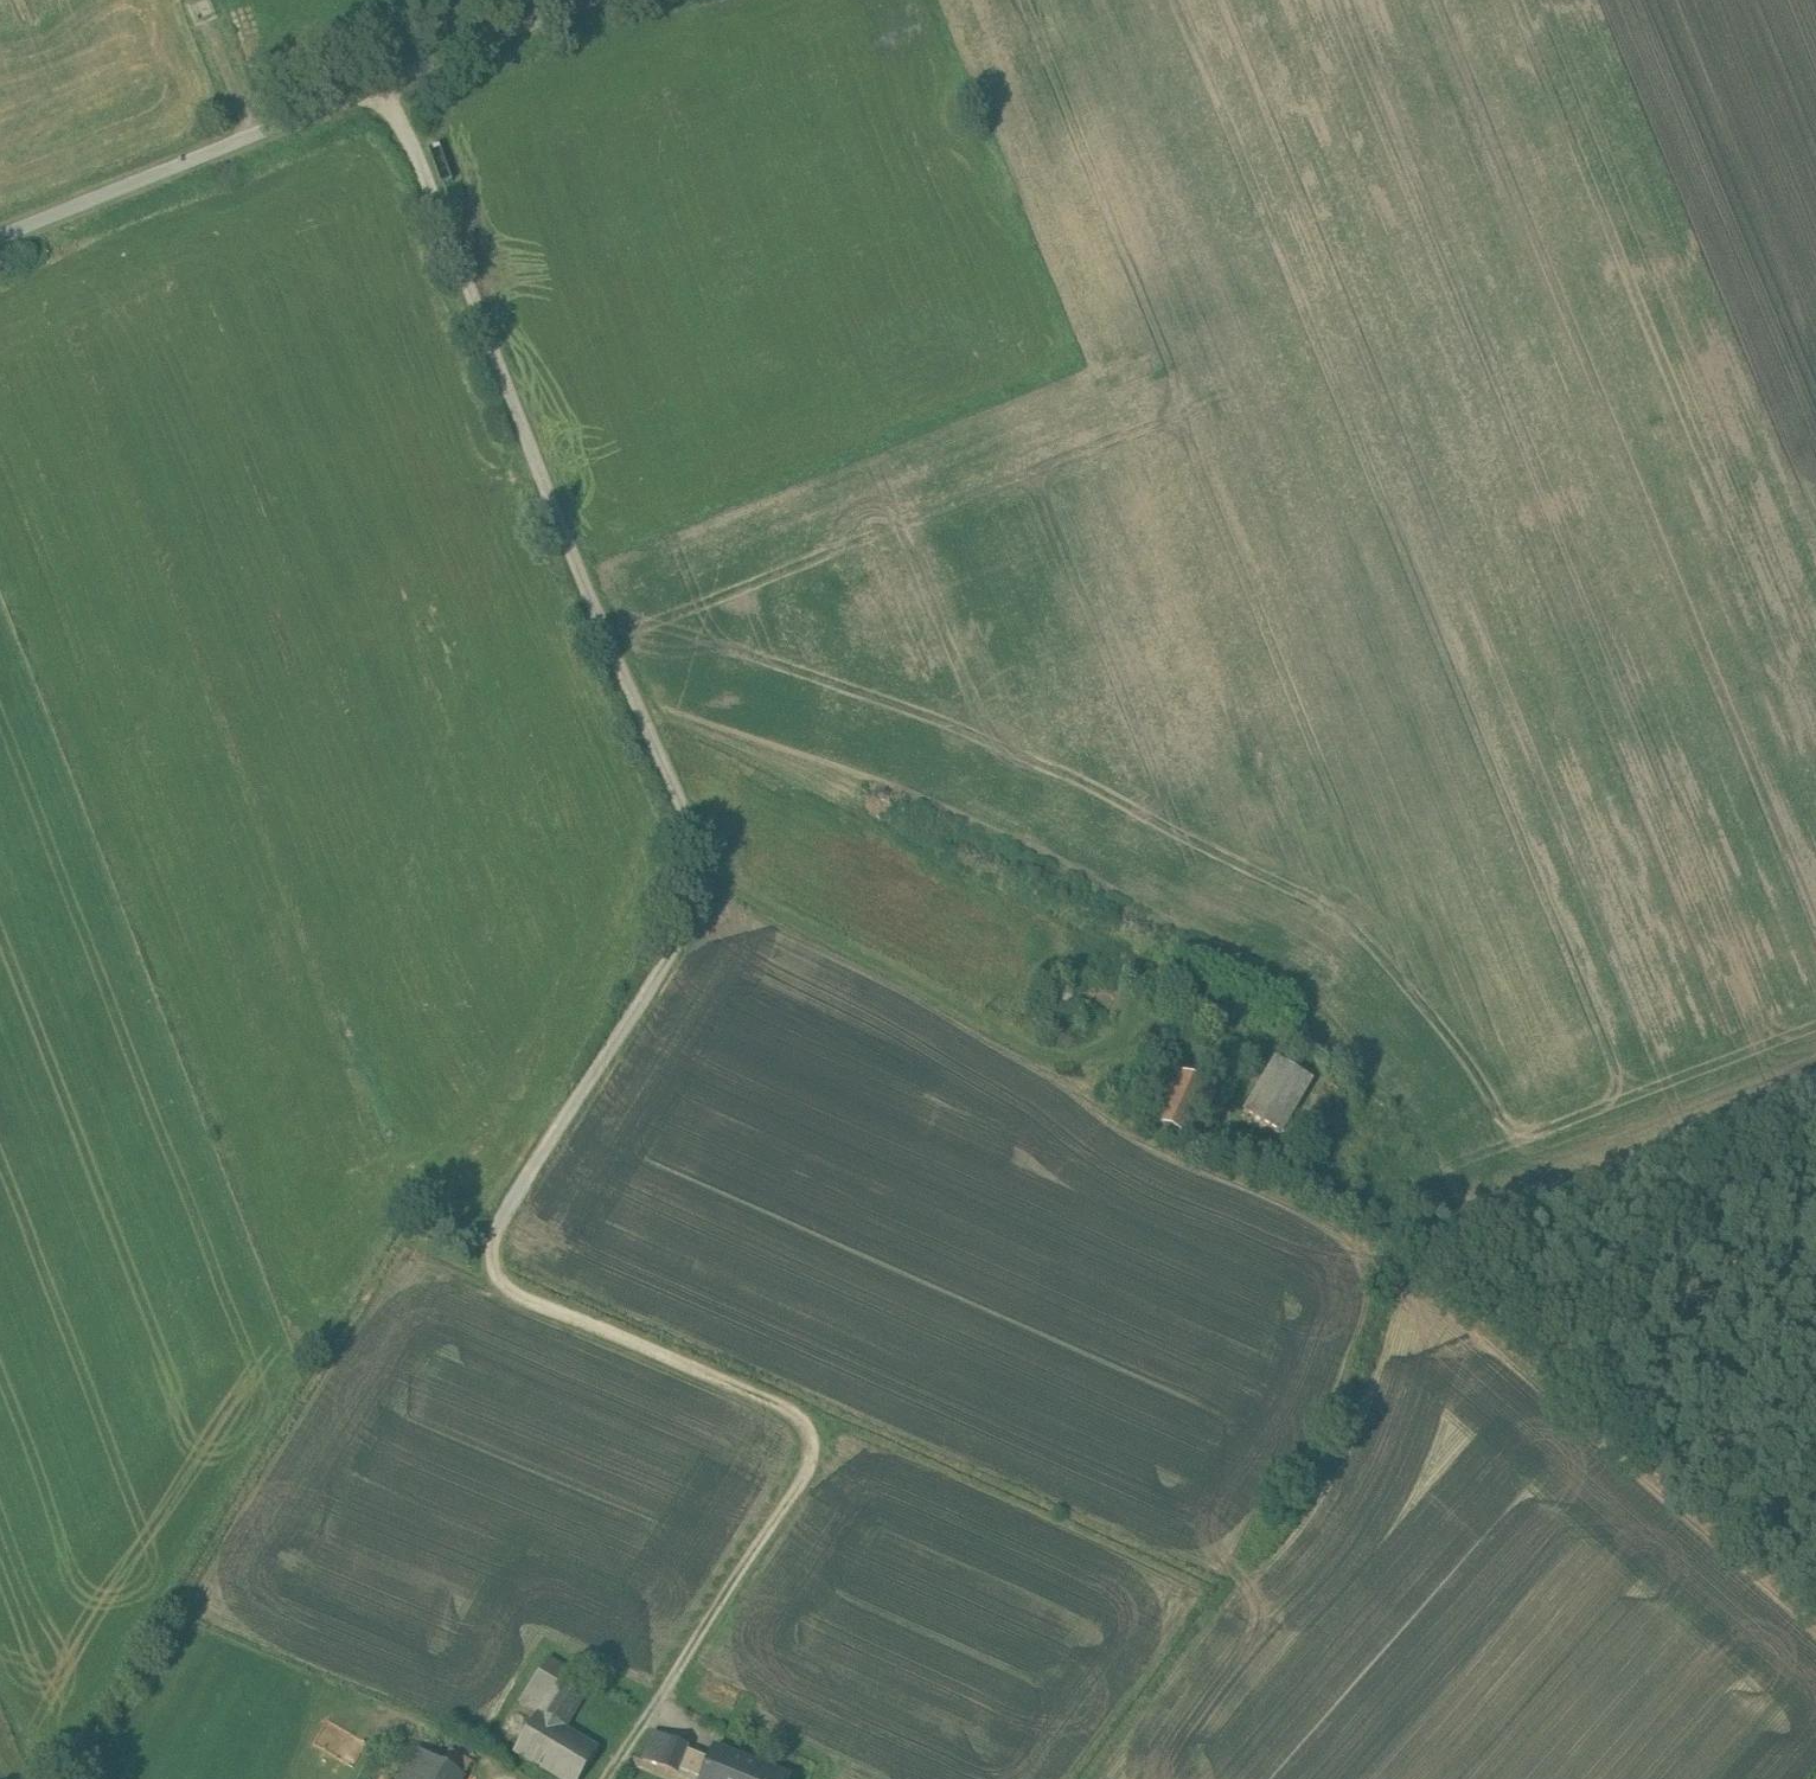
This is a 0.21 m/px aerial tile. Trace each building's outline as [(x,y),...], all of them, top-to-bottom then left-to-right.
[(1311,1081),(1276,1061),(1265,1079),(1245,1112),(1280,1133),(1311,1081)] [(1216,1089),(1171,1069),(1148,1121),(1194,1140),(1216,1089)] [(535,1711),(569,1729),(597,1687),(550,1657),(520,1701),(535,1711)] [(535,1711),(511,1756),(555,1778),(581,1778),(599,1745),(569,1729),(535,1711)] [(662,1763),(673,1737),(657,1730),(646,1756),(662,1763)] [(680,1766),(704,1776),(711,1756),(688,1747),(689,1743),(673,1737),(662,1763),(678,1770),(680,1766)] [(716,1746),(711,1756),(704,1776),(702,1778),(784,1778),(786,1774),(716,1746)] [(472,1770),(476,1760),(453,1750),(449,1761),(472,1770)] [(434,1757),(424,1776),(413,1770),(408,1778),(468,1778),(469,1777),(434,1757)]
